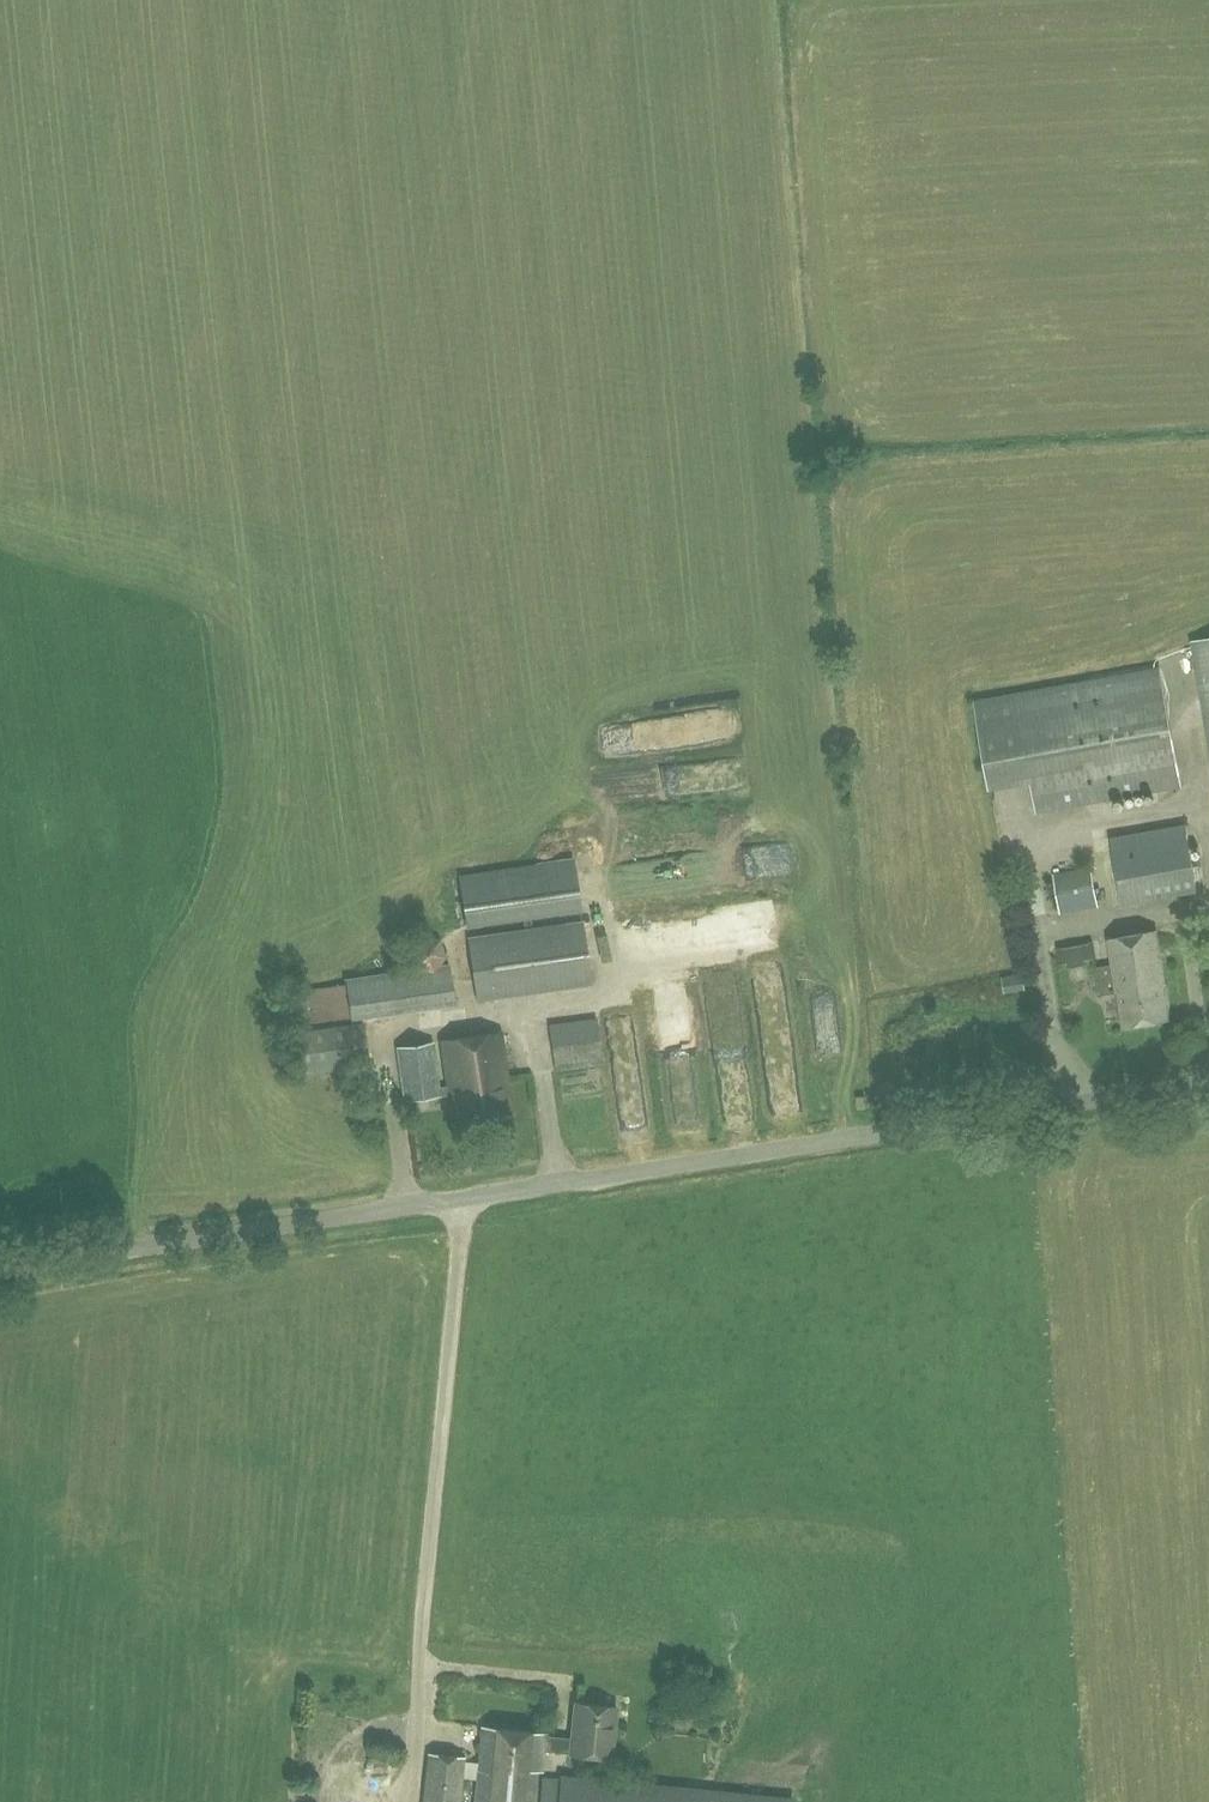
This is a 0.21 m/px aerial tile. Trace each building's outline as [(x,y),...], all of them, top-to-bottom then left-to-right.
[(1193,646),(1208,737),(1208,643),(1193,646)] [(974,698),(989,778),(1030,770),(1038,810),(1180,784),(1158,665),(974,698)] [(1123,899),(1199,885),(1187,821),(1112,835),(1123,899)] [(466,928),(580,911),(573,861),(459,877),(466,928)] [(1092,867),(1054,873),(1060,912),(1098,907),(1092,867)] [(478,1000),(592,984),(583,922),(469,939),(478,1000)] [(1110,940),(1115,966),(1098,969),(1103,997),(1120,994),(1126,1029),(1173,1021),(1167,987),(1168,986),(1159,931),(1110,940)] [(450,963),(445,964),(441,943),(422,936),(410,950),(415,968),(347,979),(353,1017),(456,1001),(450,963)] [(1059,965),(1066,964),(1067,969),(1086,966),(1085,961),(1092,960),(1090,945),(1057,950),(1059,965)] [(618,1014),(632,1149),(654,1147),(640,1012),(618,1014)] [(557,1070),(604,1064),(598,1019),(550,1025),(557,1070)] [(298,1073),(369,1064),(364,1023),(293,1032),(298,1073)] [(734,1132),(761,1131),(757,1053),(730,1054),(734,1132)] [(496,1116),(487,1057),(446,1063),(446,1068),(415,1073),(421,1107),(452,1103),(455,1122),(496,1116)] [(572,1106),(618,1104),(616,1073),(571,1075),(572,1106)] [(618,1708),(575,1703),(570,1754),(612,1759),(618,1708)] [(537,1769),(543,1770),(546,1734),(482,1727),(478,1763),(464,1761),(464,1756),(428,1752),(423,1801),(461,1801),(464,1780),(478,1781),(475,1801),(534,1801),(537,1769)] [(706,1792),(544,1775),(541,1801),(795,1801),(795,1800),(706,1792)]
